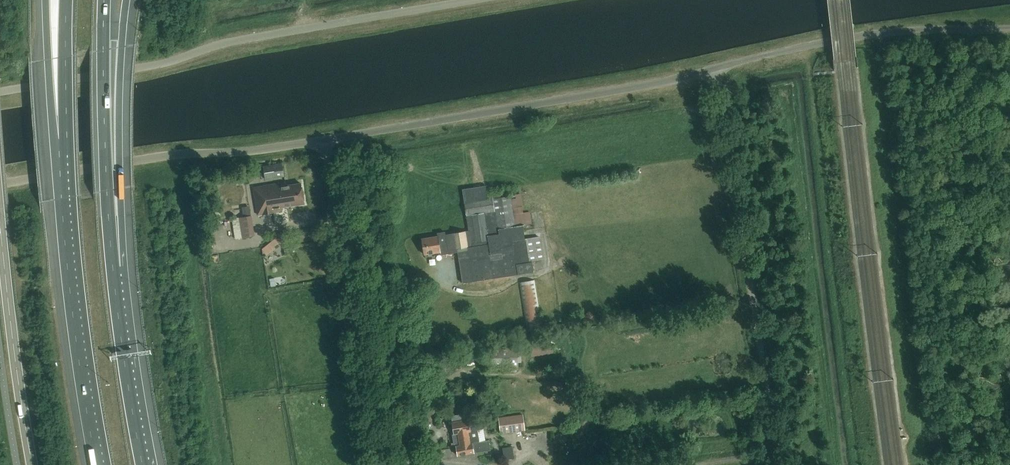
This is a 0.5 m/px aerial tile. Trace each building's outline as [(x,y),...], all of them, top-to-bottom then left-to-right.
[(277,187),(276,183),(253,187),(258,214),(282,210),(281,206),(304,202),(301,183),(277,187)] [(437,235),(422,238),(424,254),(440,251),(441,254),(458,251),(462,282),(533,271),(532,261),(542,259),(538,236),(525,238),(523,225),(532,223),(530,212),(523,213),(522,207),(529,206),(527,195),(522,196),(521,194),(464,201),(468,230),(445,234),(445,231),(437,233),(437,235)] [(252,215),(239,217),(242,237),(254,235),(252,215)] [(520,282),(527,331),(542,329),(535,280),(520,282)] [(588,320),(594,316),(589,310),(584,315),(588,320)] [(532,357),(553,353),(551,340),(530,344),(532,357)] [(502,347),(502,367),(518,366),(518,346),(502,347)] [(486,367),(502,367),(502,347),(486,347),(486,367)] [(454,446),(456,445),(464,444),(463,442),(467,442),(465,431),(470,431),(470,427),(469,426),(474,425),(472,412),(451,415),(454,433),(452,433),(454,446)] [(501,432),(525,427),(522,412),(498,417),(501,432)] [(464,444),(456,445),(458,455),(490,449),(489,440),(479,441),(477,426),(474,427),(470,427),(470,431),(465,431),(467,442),(463,442),(464,444)] [(504,459),(514,458),(512,446),(503,448),(504,459)]
